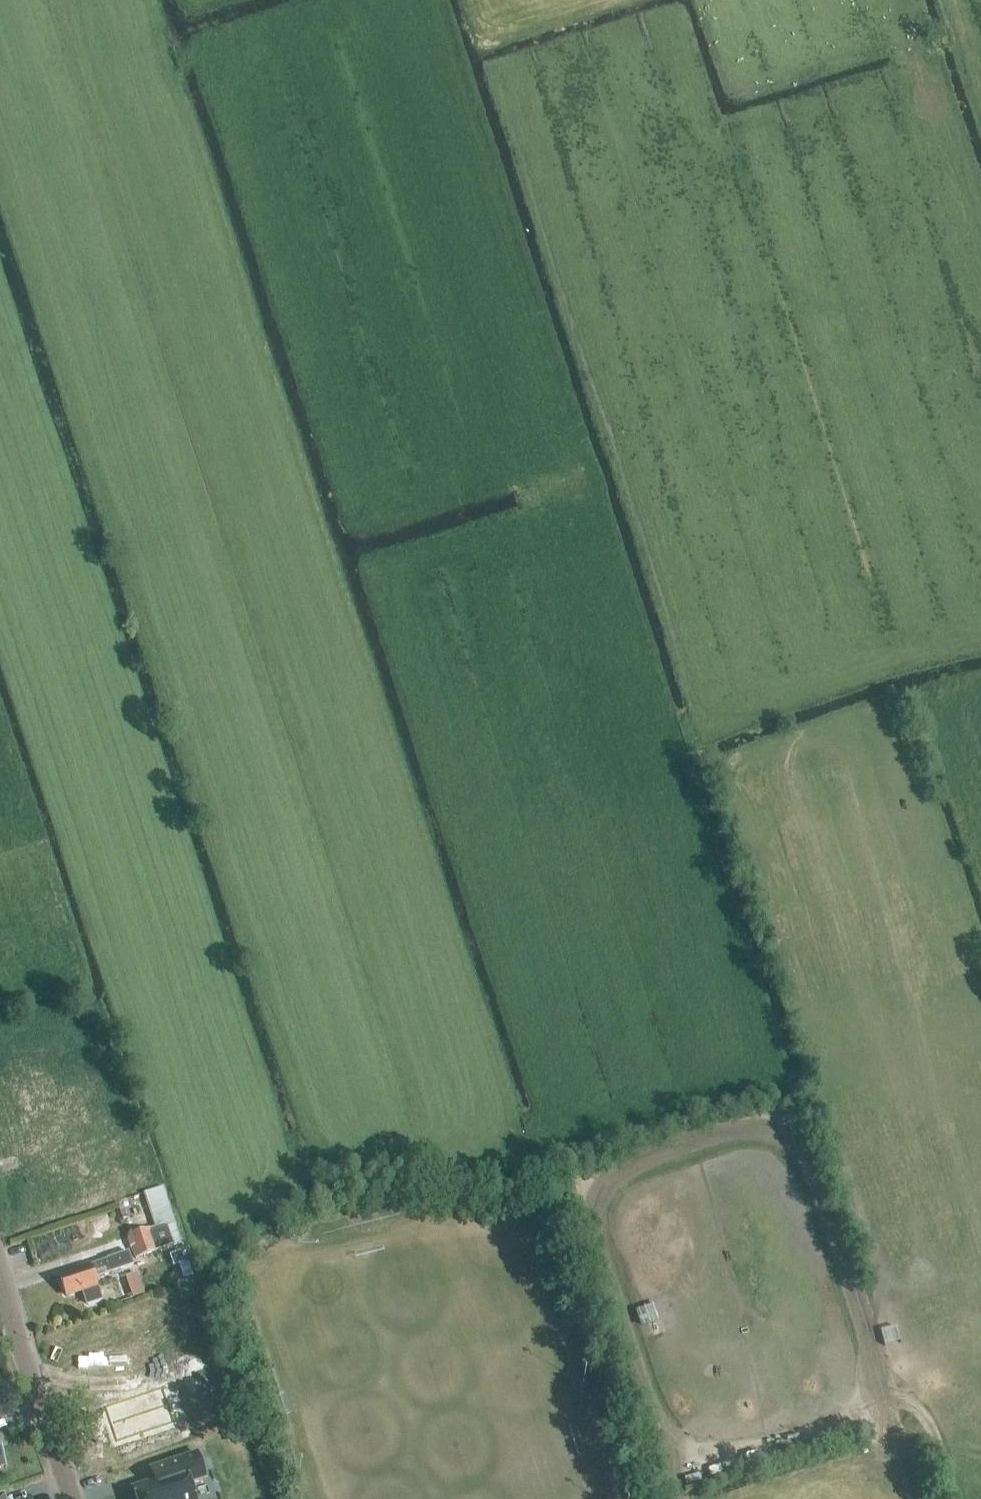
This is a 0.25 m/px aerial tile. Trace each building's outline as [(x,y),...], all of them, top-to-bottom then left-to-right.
[(163,1188),(144,1195),(150,1214),(169,1207),(163,1188)] [(136,1259),(173,1246),(166,1228),(150,1234),(149,1231),(128,1238),(136,1259)] [(179,1266),(185,1264),(181,1252),(170,1256),(174,1268),(179,1266)] [(101,1300),(94,1280),(124,1269),(120,1256),(107,1260),(107,1261),(90,1267),(91,1268),(60,1278),(66,1297),(81,1292),(85,1305),(88,1306),(99,1302),(101,1300)] [(183,1279),(193,1276),(189,1263),(185,1264),(179,1266),(183,1279)] [(137,1271),(124,1274),(130,1297),(143,1294),(137,1271)] [(646,1308),(635,1312),(640,1328),(652,1324),(661,1321),(655,1305),(646,1308)] [(146,1347),(105,1355),(110,1384),(152,1376),(146,1347)] [(200,1366),(203,1377),(217,1373),(213,1361),(200,1366)] [(183,1419),(225,1406),(216,1378),(174,1390),(183,1419)] [(105,1408),(117,1443),(175,1423),(163,1388),(105,1408)] [(190,1486),(205,1480),(197,1455),(150,1470),(151,1472),(156,1470),(159,1479),(154,1481),(155,1483),(133,1491),(136,1498),(194,1498),(190,1486)]
